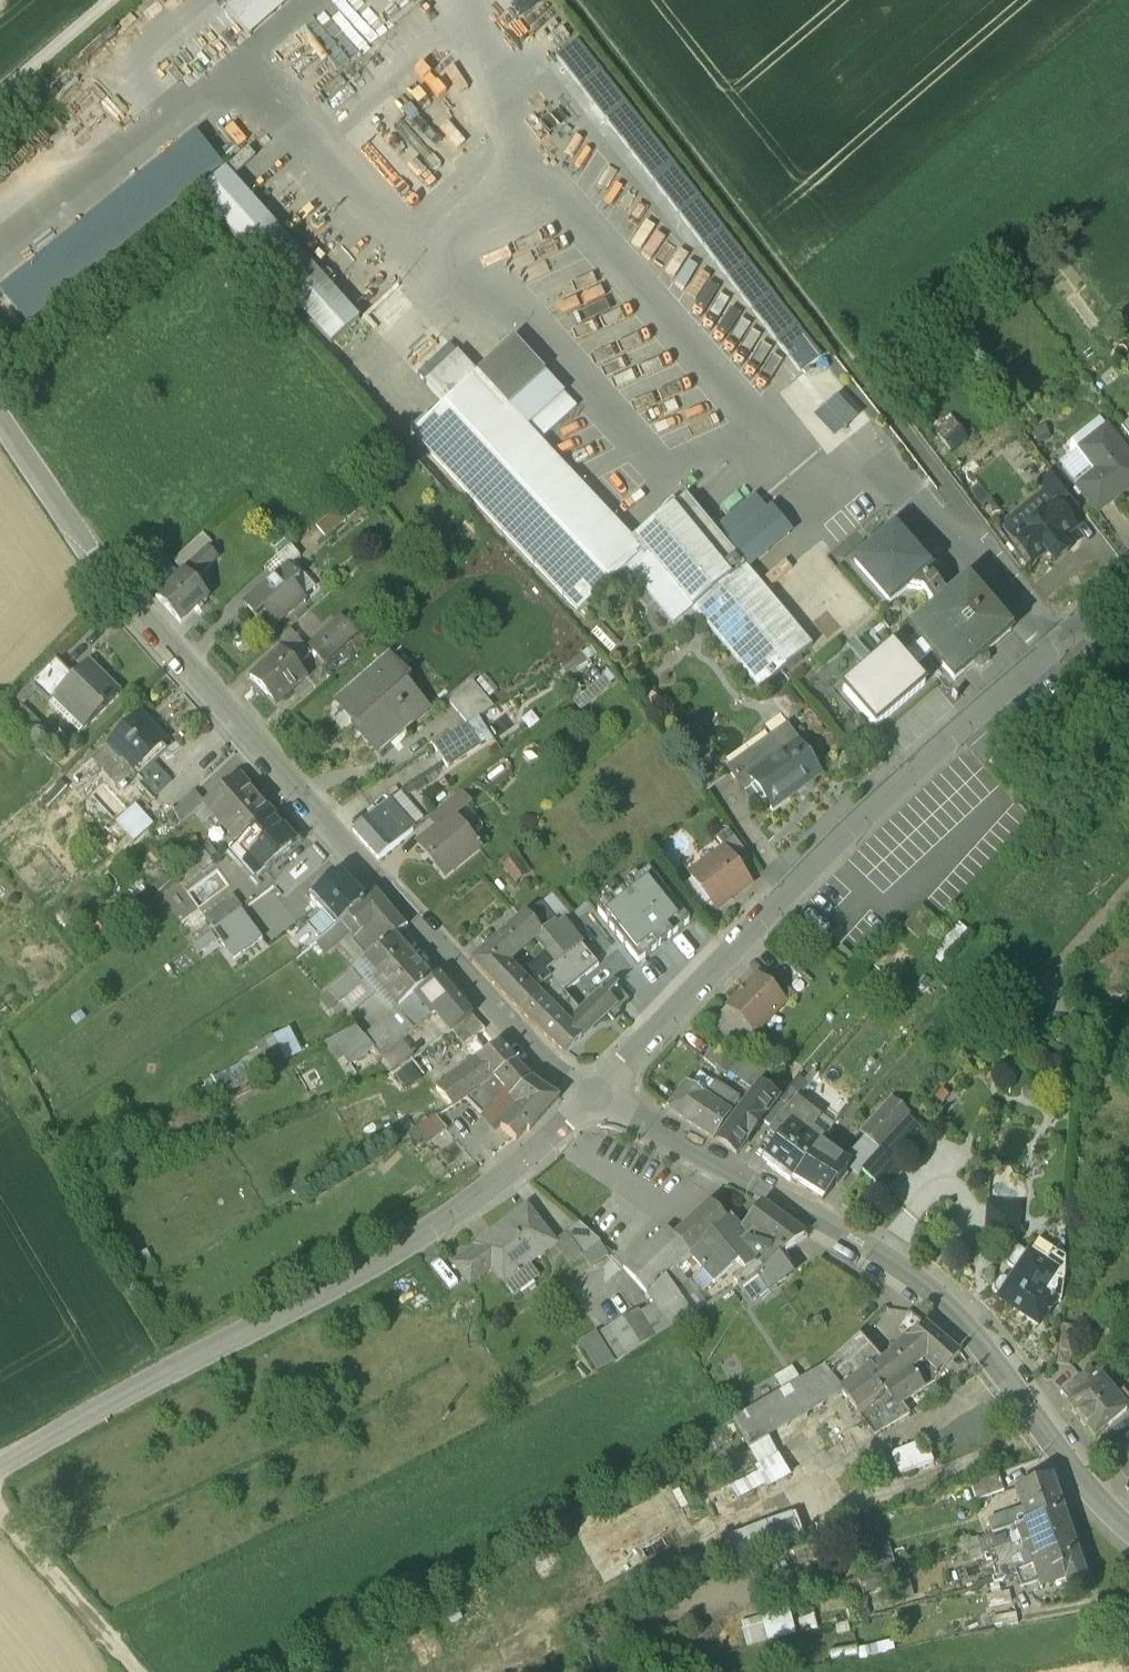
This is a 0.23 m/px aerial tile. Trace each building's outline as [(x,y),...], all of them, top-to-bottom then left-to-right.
[(226,11),(249,36),(290,0),(238,0),(226,11)] [(821,357),(576,42),(556,57),(801,373),(821,357)] [(37,322),(198,194),(225,169),(196,136),(8,288),(37,322)] [(359,320),(225,169),(198,194),(331,344),(359,320)] [(546,370),(515,337),(477,372),(478,373),(508,405),(546,370)] [(508,405),(478,373),(413,432),(578,613),(627,567),(642,552),(632,540),(508,405)] [(841,400),(822,417),(837,433),(855,416),(841,400)] [(1097,415),(1069,437),(1093,467),(1080,478),(1102,505),(1128,483),(1128,454),(1097,415)] [(950,417),(934,430),(950,451),(967,438),(950,417)] [(1078,504),(1053,472),(1040,483),(1044,488),(1055,502),(1056,501),(1065,514),(1073,508),(1078,504)] [(1044,488),(1006,517),(1006,524),(1014,534),(1055,502),(1044,488)] [(726,542),(686,495),(632,540),(642,552),(646,548),(659,564),(674,551),(683,561),(684,561),(684,562),(696,577),(697,577),(698,578),(697,578),(710,594),(712,596),(694,610),(703,621),(759,689),(811,646),(746,567),(726,542)] [(754,500),(721,527),(730,538),(763,510),(754,500)] [(1055,502),(1014,534),(1033,559),(1047,548),(1052,555),(1067,544),(1061,537),(1075,526),(1065,514),(1056,501),(1055,502)] [(769,506),(726,542),(746,567),(790,531),(769,506)] [(336,510),(316,527),(326,539),(346,522),(336,510)] [(930,566),(895,525),(855,560),(890,601),(908,586),(927,569),(930,566)] [(173,560),(184,571),(191,579),(215,558),(198,539),(173,560)] [(291,547),(264,569),(273,579),(288,566),(289,567),(301,558),(291,547)] [(674,551),(659,564),(646,548),(642,552),(627,567),(643,586),(644,586),(675,624),(710,594),(697,578),(698,578),(697,577),(696,577),(684,562),(684,561),(683,561),(674,551)] [(273,579),(246,603),(245,604),(256,617),(257,617),(264,611),(275,623),(276,624),(304,600),(304,599),(294,586),(299,581),(300,580),(289,567),(288,566),(273,579)] [(948,593),(927,569),(908,586),(922,588),(936,604),(948,593)] [(184,571),(157,596),(182,623),(209,598),(191,579),(184,571)] [(936,604),(911,625),(924,641),(933,651),(955,676),(974,659),(977,663),(982,664),(990,658),(989,653),(986,649),(1012,627),(968,576),(948,593),(936,604)] [(342,618),(309,649),(325,665),(357,635),(342,618)] [(924,641),(904,658),(913,668),(933,651),(924,641)] [(843,687),(876,725),(926,683),(913,668),(904,658),(893,644),(843,687)] [(281,650),(251,678),(263,692),(276,706),(307,679),(281,650)] [(390,656),(346,694),(364,715),(353,724),(378,752),(428,708),(405,682),(409,678),(390,656)] [(56,660),(30,686),(49,705),(58,696),(57,694),(74,678),(56,660)] [(91,661),(86,666),(101,680),(105,676),(91,661)] [(101,680),(86,666),(74,678),(57,694),(58,696),(89,726),(122,692),(105,676),(101,680)] [(263,692),(254,682),(250,686),(259,696),(263,692)] [(473,683),(450,702),(467,724),(493,708),(473,683)] [(142,715),(137,719),(92,760),(121,792),(135,779),(155,761),(167,750),(161,745),(166,740),(142,715)] [(722,772),(729,767),(772,737),(763,724),(720,755),(713,760),(722,772)] [(467,725),(433,746),(447,767),(481,745),(467,725)] [(818,768),(787,725),(772,737),(778,745),(776,746),(780,751),(748,775),(754,783),(772,809),(794,793),(790,788),(818,768)] [(772,737),(729,767),(745,790),(754,783),(748,775),(780,751),(776,746),(778,745),(772,737)] [(155,761),(135,779),(154,800),(173,781),(155,761)] [(236,776),(203,805),(238,844),(241,841),(271,815),(236,776)] [(459,792),(429,817),(437,827),(452,815),(454,816),(468,804),(459,792)] [(193,793),(182,803),(174,811),(181,825),(203,805),(193,793)] [(389,801),(353,830),(379,859),(413,830),(389,801)] [(271,815),(241,841),(252,854),(249,857),(260,871),(294,841),(271,815)] [(437,827),(418,843),(444,876),(479,847),(454,816),(452,815),(437,827)] [(749,856),(729,828),(717,836),(725,847),(738,864),(749,856)] [(194,856),(207,869),(223,855),(211,841),(194,856)] [(241,841),(238,844),(249,857),(252,854),(241,841)] [(738,864),(725,847),(690,873),(716,908),(750,882),(738,864)] [(519,855),(504,865),(516,880),(530,870),(519,855)] [(689,922),(649,870),(597,909),(638,961),(689,922)] [(325,878),(314,887),(318,892),(310,898),(326,916),(335,926),(341,921),(349,914),(364,900),(340,872),(329,882),(325,878)] [(162,898),(170,912),(189,896),(179,882),(162,898)] [(364,900),(349,914),(362,929),(369,923),(379,935),(383,939),(404,926),(374,892),(364,900)] [(232,898),(205,917),(215,930),(241,910),(232,898)] [(554,922),(543,908),(531,917),(542,931),(547,927),(554,922)] [(234,958),(262,939),(241,910),(215,930),(234,958)] [(527,912),(506,931),(521,949),(526,945),(542,931),(531,917),(527,912)] [(362,929),(349,914),(341,921),(348,930),(354,936),(362,929)] [(321,938),(324,936),(335,926),(326,916),(312,928),(321,938)] [(563,919),(556,924),(554,922),(547,927),(542,931),(526,945),(542,963),(548,970),(582,942),(563,919)] [(335,926),(324,936),(332,944),(348,930),(341,921),(335,926)] [(362,929),(354,936),(364,948),(379,935),(369,923),(362,929)] [(960,923),(934,951),(944,960),(970,932),(960,923)] [(506,931),(473,959),(492,981),(508,963),(521,949),(506,931)] [(217,942),(217,940),(212,933),(192,947),(199,955),(217,942)] [(395,934),(361,963),(389,996),(423,968),(395,934)] [(548,970),(547,971),(551,976),(557,983),(575,969),(592,955),(582,942),(548,970)] [(612,979),(592,955),(575,969),(594,994),(598,989),(600,988),(612,979)] [(524,979),(508,963),(492,981),(521,1010),(540,995),(534,990),(524,979)] [(542,963),(524,979),(534,990),(551,976),(546,971),(547,971),(548,970),(542,963)] [(423,968),(389,996),(398,1006),(432,978),(423,968)] [(792,991),(772,973),(763,982),(783,1001),(792,991)] [(439,974),(414,995),(430,1014),(439,1007),(446,1016),(463,1004),(439,974)] [(551,976),(534,990),(540,995),(544,1000),(559,985),(557,983),(551,976)] [(763,982),(757,977),(730,1005),(756,1030),(783,1001),(763,982)] [(594,994),(566,1022),(568,1024),(552,1041),(565,1055),(607,1013),(613,1006),(614,1005),(606,997),(617,985),(612,979),(600,988),(594,994)] [(628,999),(617,985),(606,997),(614,1005),(613,1006),(618,1010),(628,999)] [(1008,987),(990,1004),(996,1011),(1014,994),(1008,987)] [(566,1022),(544,1000),(540,995),(521,1010),(552,1041),(568,1024),(566,1022)] [(463,1004),(446,1016),(456,1026),(472,1015),(463,1004)] [(756,1030),(730,1005),(718,1018),(718,1026),(735,1042),(743,1043),(756,1030)] [(613,1006),(607,1013),(613,1019),(620,1012),(618,1010),(613,1006)] [(364,1038),(380,1057),(411,1031),(392,1012),(364,1038)] [(473,1014),(472,1015),(456,1026),(448,1032),(473,1062),(500,1044),(473,1014)] [(324,1043),(325,1044),(339,1063),(344,1058),(350,1065),(373,1049),(355,1027),(324,1043)] [(216,1099),(301,1054),(289,1030),(258,1046),(261,1054),(206,1082),(216,1099)] [(399,1043),(371,1067),(382,1079),(401,1069),(414,1059),(427,1048),(429,1046),(420,1034),(403,1047),(399,1043)] [(713,1041),(701,1054),(718,1070),(730,1057),(713,1041)] [(473,1062),(454,1075),(450,1078),(455,1084),(459,1081),(469,1093),(494,1076),(515,1061),(500,1044),(473,1062)] [(427,1048),(414,1059),(433,1083),(449,1070),(427,1048)] [(753,1058),(737,1075),(736,1074),(732,1078),(748,1092),(766,1070),(753,1058)] [(531,1079),(515,1061),(494,1076),(513,1098),(518,1094),(525,1102),(501,1127),(516,1140),(527,1128),(529,1130),(558,1098),(531,1079)] [(449,1070),(433,1083),(431,1084),(447,1106),(469,1093),(459,1081),(455,1084),(450,1078),(454,1075),(449,1070)] [(777,1098),(761,1119),(773,1127),(795,1097),(796,1098),(810,1085),(798,1075),(780,1100),(777,1098)] [(494,1076),(469,1093),(501,1127),(525,1102),(518,1094),(513,1098),(494,1076)] [(706,1095),(685,1081),(667,1105),(687,1120),(713,1137),(730,1111),(706,1095)] [(713,1084),(706,1095),(730,1111),(737,1100),(713,1084)] [(761,1086),(745,1106),(719,1140),(736,1153),(761,1119),(777,1098),(761,1086)] [(60,1110),(77,1100),(70,1088),(53,1098),(60,1110)] [(796,1098),(795,1097),(773,1127),(769,1132),(778,1139),(792,1122),(819,1143),(825,1135),(814,1125),(820,1117),(796,1098)] [(909,1119),(888,1101),(879,1111),(899,1129),(909,1119)] [(899,1129),(879,1111),(861,1131),(870,1140),(881,1149),(882,1149),(899,1129)] [(432,1115),(408,1129),(415,1141),(439,1127),(432,1115)] [(899,1129),(882,1149),(882,1150),(894,1161),(922,1131),(909,1119),(899,1129)] [(819,1143),(792,1122),(778,1139),(763,1159),(791,1180),(819,1143)] [(870,1140),(848,1164),(849,1165),(848,1167),(859,1175),(862,1172),(881,1149),(870,1140)] [(848,1164),(819,1143),(791,1180),(823,1200),(836,1183),(839,1184),(847,1173),(845,1172),(848,1167),(849,1165),(848,1164)] [(894,1161),(882,1150),(862,1172),(885,1193),(905,1171),(894,1161)] [(726,1218),(711,1202),(675,1236),(693,1257),(724,1294),(739,1284),(741,1286),(756,1275),(763,1270),(740,1242),(747,1237),(728,1217),(726,1218)] [(804,1235),(762,1203),(746,1223),(752,1230),(776,1255),(804,1235)] [(1020,1208),(989,1205),(987,1239),(1017,1242),(1020,1208)] [(527,1207),(476,1246),(477,1248),(491,1266),(504,1282),(529,1263),(555,1243),(527,1207)] [(580,1223),(566,1234),(582,1256),(601,1242),(580,1223)] [(622,1262),(652,1302),(671,1326),(692,1315),(671,1289),(681,1281),(674,1273),(693,1257),(675,1236),(668,1227),(622,1262)] [(776,1255),(752,1230),(747,1237),(740,1242),(763,1270),(774,1262),(772,1258),(776,1255)] [(477,1248),(456,1264),(470,1282),(491,1266),(477,1248)] [(1019,1249),(1015,1251),(1007,1261),(1008,1266),(1017,1273),(1028,1256),(1019,1249)] [(1065,1259),(1032,1251),(1028,1256),(1054,1273),(1054,1274),(1063,1280),(1065,1259)] [(1054,1273),(1028,1256),(1017,1273),(1010,1283),(1000,1298),(1000,1299),(1039,1325),(1054,1303),(1040,1294),(1054,1274),(1054,1273)] [(786,1278),(774,1262),(763,1270),(756,1275),(767,1291),(786,1278)] [(529,1263),(504,1282),(513,1294),(538,1275),(529,1263)] [(1005,1279),(999,1281),(994,1288),(995,1294),(1000,1298),(1010,1283),(1005,1279)] [(652,1302),(623,1319),(640,1345),(671,1326),(652,1302)] [(924,1323),(908,1309),(895,1325),(908,1340),(924,1323)] [(623,1319),(597,1335),(614,1363),(624,1357),(640,1345),(623,1319)] [(1080,1320),(1058,1319),(1056,1355),(1078,1357),(1080,1320)] [(924,1323),(908,1340),(882,1361),(898,1379),(910,1370),(928,1356),(920,1350),(936,1333),(924,1323)] [(961,1353),(936,1333),(920,1350),(928,1356),(910,1370),(923,1389),(935,1382),(961,1353)] [(614,1363),(597,1335),(581,1345),(599,1371),(614,1363)] [(823,1369),(728,1425),(745,1452),(842,1389),(867,1372),(882,1361),(859,1336),(823,1369)] [(882,1361),(867,1372),(881,1392),(883,1394),(889,1389),(889,1387),(898,1379),(882,1361)] [(784,1387),(802,1377),(795,1365),(777,1375),(784,1387)] [(1067,1406),(1100,1379),(1091,1369),(1058,1396),(1067,1406)] [(923,1389),(910,1370),(898,1379),(889,1387),(889,1389),(899,1403),(901,1405),(902,1405),(923,1389)] [(867,1372),(842,1389),(857,1411),(874,1398),(881,1392),(867,1372)] [(1100,1379),(1067,1406),(1094,1438),(1127,1411),(1100,1379)] [(874,1398),(857,1411),(861,1417),(878,1405),(874,1398)] [(899,1403),(883,1413),(878,1405),(861,1417),(875,1436),(909,1415),(902,1405),(901,1405),(899,1403)] [(847,1447),(867,1437),(861,1427),(841,1438),(847,1447)] [(1107,1454),(1128,1479),(1128,1474),(1128,1437),(1128,1436),(1107,1454)] [(900,1473),(935,1460),(927,1438),(892,1451),(900,1473)] [(781,1452),(759,1463),(769,1485),(791,1475),(781,1452)] [(997,1475),(967,1486),(973,1503),(1003,1492),(997,1475)] [(1051,1476),(1015,1488),(1024,1515),(1027,1523),(1063,1511),(1051,1476)] [(1027,1523),(1025,1524),(1031,1543),(1025,1545),(1029,1554),(1031,1561),(1056,1553),(1053,1546),(1073,1539),(1063,1511),(1027,1523)] [(1011,1514),(988,1522),(992,1535),(1015,1527),(1013,1518),(1011,1514)] [(1024,1515),(1013,1518),(1015,1527),(1025,1524),(1027,1523),(1024,1515)] [(769,1527),(728,1542),(739,1569),(780,1554),(769,1527)] [(1010,1535),(976,1543),(981,1560),(1014,1551),(1010,1535)] [(1056,1553),(1031,1561),(1031,1562),(1037,1577),(1060,1570),(1061,1569),(1059,1562),(1079,1556),(1073,1539),(1053,1546),(1056,1553)] [(891,1547),(865,1555),(870,1572),(896,1564),(891,1547)] [(1029,1554),(1018,1557),(1021,1565),(1031,1562),(1031,1561),(1029,1554)] [(1079,1556),(1059,1562),(1061,1569),(1060,1570),(1065,1582),(1068,1591),(1088,1584),(1079,1556)] [(893,1568),(859,1580),(865,1597),(881,1592),(891,1589),(899,1586),(893,1568)] [(1060,1570),(1037,1577),(1041,1590),(1065,1582),(1060,1570)] [(1008,1590),(983,1598),(987,1611),(1012,1602),(1008,1590)] [(789,1610),(765,1617),(771,1641),(796,1635),(789,1610)] [(1015,1610),(990,1619),(995,1631),(1020,1626),(1015,1610)] [(767,1630),(745,1635),(748,1649),(771,1643),(767,1630)]
